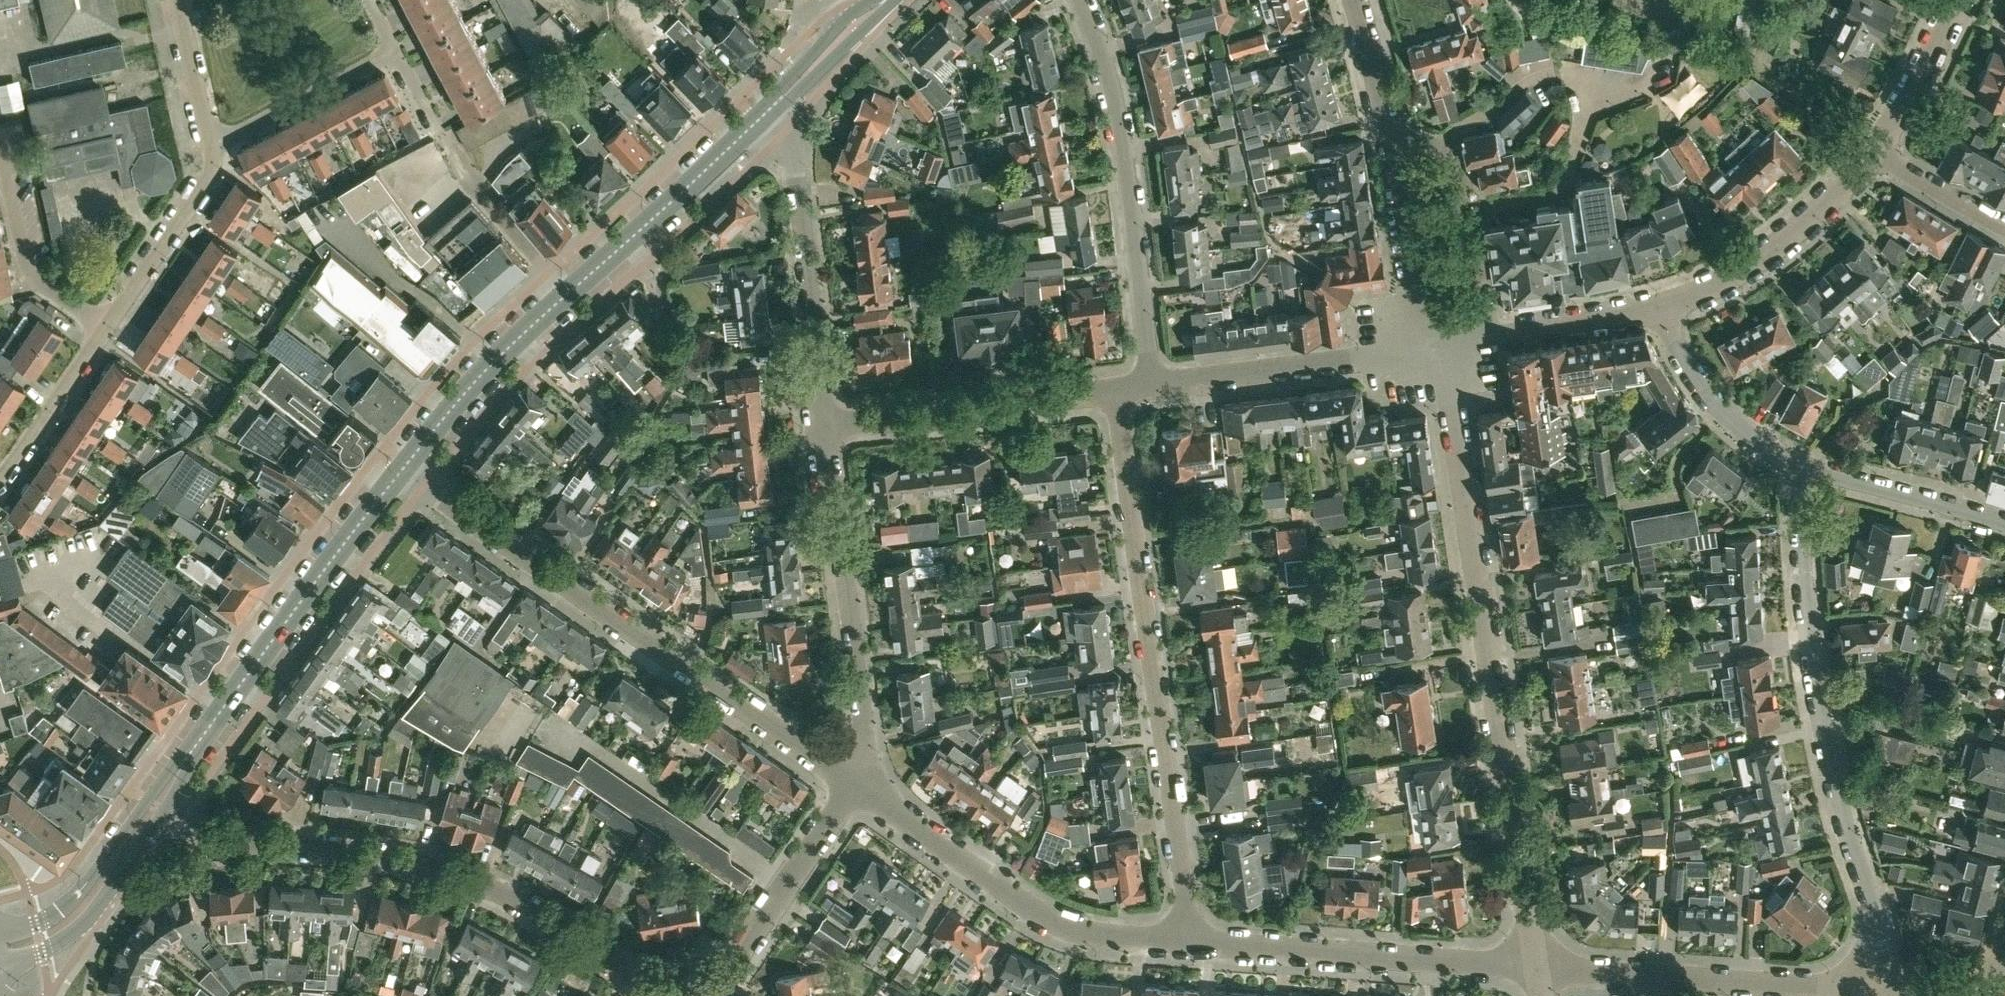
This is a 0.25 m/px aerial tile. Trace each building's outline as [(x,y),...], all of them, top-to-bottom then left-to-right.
[(52,39),(117,24),(111,0),(43,0),(52,39)] [(437,0),(409,0),(415,11),(437,0)] [(479,44),(456,0),(437,0),(415,11),(443,64),(479,44)] [(564,27),(548,10),(542,16),(533,0),(500,0),(525,45),(544,82),(545,83),(554,75),(583,47),(564,27)] [(580,1),(588,9),(598,0),(581,0),(580,1)] [(612,3),(611,0),(598,0),(588,9),(596,18),(612,3)] [(711,1),(729,20),(726,24),(729,27),(719,38),(743,61),(744,60),(748,60),(754,54),(754,50),(762,42),(744,25),(745,24),(736,14),(738,12),(726,0),(712,0),(711,1)] [(999,0),(964,0),(977,17),(999,0)] [(1017,18),(1040,0),(1003,0),(1017,18)] [(1126,7),(1135,32),(1157,24),(1155,20),(1163,17),(1157,0),(1145,0),(1126,7)] [(1282,27),(1314,18),(1308,0),(1274,0),(1282,27)] [(1463,20),(1470,17),(1473,26),(1494,20),(1488,0),(1457,0),(1463,20)] [(1559,0),(1548,3),(1551,17),(1562,14),(1559,0)] [(1882,32),(1891,15),(1895,6),(1884,1),(1883,0),(1852,0),(1847,10),(1845,13),(1882,32)] [(1180,26),(1207,19),(1216,17),(1212,2),(1203,4),(1203,6),(1176,13),(1180,26)] [(615,16),(612,3),(596,18),(604,26),(615,16)] [(1845,13),(1847,10),(1835,4),(1831,12),(1843,18),(1832,38),(1869,57),(1867,56),(1879,31),(1882,32),(1845,13)] [(926,32),(948,54),(963,40),(961,38),(967,32),(949,14),(943,20),(941,18),(926,32)] [(715,92),(727,81),(710,64),(712,62),(705,56),(711,50),(679,16),(666,29),(679,42),(679,43),(689,53),(689,60),(676,74),(704,103),(706,100),(708,102),(717,94),(715,92)] [(973,27),(977,33),(985,42),(995,34),(982,19),(973,27)] [(1207,19),(1180,26),(1183,40),(1210,33),(1207,19)] [(1541,26),(1539,21),(1529,24),(1530,27),(1532,35),(1542,33),(1541,26)] [(1027,81),(1033,79),(1035,86),(1061,79),(1047,22),(1021,29),(1031,68),(1024,70),(1022,73),(1024,79),(1027,81)] [(1779,24),(1768,47),(1780,53),(1791,30),(1779,24)] [(1005,26),(986,41),(994,52),(1013,37),(1005,26)] [(1447,34),(1456,63),(1484,55),(1477,34),(1469,36),(1466,29),(1447,34)] [(933,68),(948,54),(926,32),(912,46),(914,48),(907,54),(925,72),(931,66),(933,68)] [(1233,58),(1269,47),(1264,32),(1228,43),(1233,58)] [(986,42),(985,42),(977,33),(965,44),(985,64),(990,59),(986,42)] [(1445,66),(1456,63),(1447,34),(1428,40),(1443,90),(1443,94),(1449,115),(1450,117),(1460,114),(1445,66)] [(1535,37),(1540,57),(1549,55),(1545,35),(1535,37)] [(1654,44),(1587,36),(1583,61),(1642,71),(1654,44)] [(2004,73),(2004,38),(2000,36),(1994,51),(1990,52),(1987,59),(1988,63),(1987,65),(2004,73)] [(1530,59),(1540,57),(1535,37),(1525,39),(1530,59)] [(1860,75),(1869,57),(1832,38),(1819,64),(1845,77),(1856,83),(1860,74),(1860,75)] [(1185,52),(1177,54),(1174,39),(1140,47),(1144,61),(1143,63),(1143,64),(1143,65),(1143,67),(1144,68),(1144,70),(1145,70),(1146,71),(1147,74),(1184,65),(1188,64),(1185,52)] [(1520,61),(1530,59),(1525,39),(1516,41),(1520,61)] [(126,63),(121,40),(28,61),(34,84),(126,63)] [(1433,96),(1440,118),(1449,115),(1443,94),(1443,90),(1428,40),(1408,46),(1417,75),(1428,72),(1435,96),(1433,96)] [(1259,70),(1262,79),(1326,60),(1320,41),(1287,50),(1290,61),(1281,63),(1259,70)] [(1517,62),(1520,61),(1516,41),(1490,46),(1493,51),(1497,59),(1507,68),(1511,65),(1513,64),(1517,62)] [(479,44),(443,64),(470,116),(507,97),(479,44)] [(1500,77),(1507,68),(1497,59),(1493,51),(1483,63),(1500,77)] [(1298,89),(1332,79),(1326,60),(1262,79),(1265,89),(1286,82),(1295,79),(1298,89)] [(1154,104),(1177,98),(1173,82),(1188,79),(1184,65),(1147,74),(1154,104)] [(1987,65),(1986,68),(1982,69),(1979,76),(1981,80),(1975,95),(2004,107),(2004,73),(1987,65)] [(1253,78),(1251,70),(1250,69),(1250,68),(1235,72),(1229,74),(1233,89),(1254,82),(1254,81),(1253,78)] [(682,118),(691,109),(652,69),(642,79),(651,89),(638,102),(667,132),(669,131),(669,132),(675,132),(681,126),(682,120),(681,120),(682,118)] [(934,72),(920,84),(940,106),(953,94),(934,72)] [(365,84),(378,109),(399,98),(386,73),(365,84)] [(1797,81),(1789,74),(1782,83),(1790,89),(1797,81)] [(1213,78),(1209,80),(1212,90),(1225,87),(1226,92),(1232,91),(1228,75),(1213,78)] [(610,77),(601,85),(630,116),(639,108),(610,77)] [(1273,117),(1337,98),(1332,79),(1298,89),(1301,99),(1292,102),(1292,101),(1270,108),(1270,107),(1254,112),(1251,103),(1237,107),(1242,125),(1261,120),(1273,116),(1273,117)] [(534,87),(540,110),(548,106),(544,82),(534,87)] [(1552,83),(1545,90),(1556,103),(1558,100),(1564,93),(1563,82),(1552,83)] [(358,120),(378,109),(365,84),(344,95),(358,120)] [(166,188),(176,173),(171,156),(157,146),(156,146),(146,102),(107,111),(101,85),(29,101),(47,178),(118,161),(123,185),(134,182),(149,191),(166,188)] [(531,115),(540,110),(534,87),(523,93),(531,115)] [(1248,99),(1245,87),(1232,91),(1235,102),(1248,99)] [(933,110),(916,88),(906,96),(924,118),(933,110)] [(1502,158),(1501,153),(1507,151),(1503,135),(1539,103),(1527,90),(1499,115),(1502,128),(1463,137),(1469,166),(1478,164),(1478,163),(1502,158)] [(0,96),(0,97),(3,109),(23,104),(20,91),(0,96)] [(883,126),(886,127),(894,107),(893,107),(897,99),(876,91),(873,99),(865,95),(857,115),(883,126)] [(523,119),(531,115),(523,93),(514,98),(523,119)] [(1030,128),(1061,122),(1061,121),(1060,121),(1056,105),(1057,105),(1055,95),(1054,95),(1053,93),(1010,102),(1016,129),(1029,126),(1030,128)] [(1194,122),(1190,106),(1198,103),(1196,94),(1177,98),(1154,104),(1155,106),(1154,107),(1154,108),(1154,109),(1154,110),(1154,112),(1155,114),(1156,115),(1157,116),(1160,130),(1194,122)] [(337,131),(358,120),(344,95),(323,106),(337,131)] [(1784,111),(1769,95),(1761,102),(1760,104),(1775,119),(1784,111)] [(514,124),(523,119),(514,98),(502,103),(514,124)] [(1301,131),(1343,118),(1337,98),(1273,117),(1273,116),(1261,120),(1264,131),(1298,121),(1301,131)] [(505,129),(514,124),(502,103),(494,108),(505,129)] [(1975,113),(1974,116),(1988,125),(1994,114),(1989,111),(1980,105),(1975,113)] [(316,142),(337,131),(323,106),(303,117),(316,142)] [(421,136),(406,107),(394,113),(400,123),(410,142),(421,136)] [(629,117),(619,107),(608,118),(617,128),(607,138),(633,166),(635,164),(639,165),(645,159),(644,156),(653,147),(637,131),(638,129),(627,118),(629,117)] [(496,133),(505,129),(494,108),(485,113),(496,133)] [(1222,128),(1235,125),(1232,108),(1219,111),(1222,128)] [(1727,124),(1712,108),(1702,118),(1717,134),(1727,124)] [(1568,121),(1556,111),(1541,131),(1554,140),(1568,121)] [(487,138),(496,133),(485,113),(476,117),(487,138)] [(878,138),(883,126),(857,115),(857,116),(845,146),(844,145),(844,146),(873,158),(873,157),(878,159),(885,141),(878,138)] [(295,153),(316,142),(303,117),(282,128),(295,153)] [(479,142),(487,138),(476,117),(468,121),(479,142)] [(468,148),(479,142),(468,121),(457,127),(468,148)] [(1012,152),(1064,140),(1062,132),(1063,132),(1061,122),(1030,128),(1032,137),(1010,142),(1012,152)] [(1259,140),(1255,123),(1242,127),(1247,144),(1259,140)] [(1235,125),(1222,128),(1209,131),(1212,146),(1238,141),(1235,125)] [(1744,141),(1776,177),(1787,166),(1787,167),(1801,154),(1775,126),(1765,135),(1758,128),(1744,141)] [(274,164),(295,153),(282,128),(261,139),(274,164)] [(375,148),(365,129),(353,135),(362,154),(375,148)] [(1776,177),(1744,141),(1742,140),(1725,155),(1734,164),(1726,171),(1718,164),(1713,169),(1688,130),(1671,141),(1696,179),(1701,180),(1708,188),(1707,189),(1725,208),(1728,206),(1731,205),(1735,201),(1736,198),(1743,192),(1751,200),(1765,187),(1776,177)] [(625,178),(603,153),(608,149),(591,131),(582,139),(591,149),(588,151),(596,160),(589,166),(591,168),(579,179),(583,184),(579,188),(583,199),(588,205),(595,198),(599,202),(600,200),(604,201),(611,194),(611,190),(625,178)] [(1978,148),(1985,136),(1976,131),(1970,143),(1955,135),(1937,166),(1961,180),(1963,176),(1978,148)] [(274,164),(261,139),(240,150),(254,175),(255,174),(260,183),(269,178),(279,173),(274,164)] [(1336,164),(1366,160),(1363,139),(1314,147),(1316,156),(1335,153),(1336,164)] [(2004,155),(2004,140),(2003,139),(1993,156),(1978,148),(1963,176),(1986,189),(2004,155)] [(1038,166),(1068,159),(1069,159),(1067,148),(1066,148),(1064,140),(1012,152),(1014,161),(1036,156),(1038,166)] [(1198,150),(1190,151),(1189,142),(1164,146),(1168,177),(1197,174),(1201,173),(1198,150)] [(1249,149),(1254,177),(1265,175),(1266,175),(1263,159),(1273,157),(1271,145),(1249,149)] [(873,158),(844,146),(836,166),(844,169),(841,177),(862,185),(862,184),(865,187),(866,201),(888,198),(895,197),(893,184),(886,185),(881,179),(864,178),(865,177),(873,158)] [(961,155),(961,152),(959,146),(956,147),(951,148),(954,161),(955,164),(957,163),(963,162),(961,155)] [(918,172),(935,178),(944,154),(927,148),(918,172)] [(1478,163),(1478,164),(1484,190),(1533,179),(1529,163),(1516,166),(1513,150),(1507,151),(1501,153),(1502,158),(1478,163)] [(333,170),(324,151),(311,157),(320,176),(333,170)] [(508,161),(494,180),(501,189),(531,163),(520,151),(508,161)] [(1986,189),(1984,192),(2004,204),(2004,155),(1986,189)] [(1018,180),(1040,175),(1044,194),(1074,187),(1074,185),(1075,185),(1073,175),(1072,175),(1068,159),(1038,166),(1038,167),(1016,172),(1018,180)] [(1546,159),(1534,162),(1538,177),(1549,174),(1546,159)] [(1320,186),(1369,179),(1366,160),(1336,164),(1338,174),(1319,177),(1320,186)] [(1677,160),(1664,169),(1673,182),(1686,173),(1677,160)] [(964,162),(949,165),(953,186),(969,182),(964,162)] [(1246,168),(1228,171),(1230,184),(1234,183),(1248,181),(1248,180),(1246,168)] [(408,249),(431,270),(442,260),(422,240),(425,237),(377,169),(339,191),(357,218),(376,204),(408,249)] [(1618,230),(1612,191),(1609,171),(1603,172),(1604,178),(1577,182),(1577,185),(1580,184),(1582,195),(1574,197),(1574,200),(1570,200),(1570,203),(1558,205),(1557,203),(1538,206),(1540,218),(1530,220),(1530,215),(1520,217),(1520,221),(1490,226),(1496,270),(1512,267),(1516,294),(1553,288),(1554,299),(1566,297),(1564,287),(1586,283),(1616,277),(1616,276),(1630,273),(1627,263),(1617,230),(1618,230)] [(279,173),(269,178),(278,197),(291,191),(282,172),(279,173)] [(1200,195),(1197,174),(1168,177),(1173,209),(1197,206),(1196,195),(1200,195)] [(1268,188),(1265,175),(1254,177),(1253,177),(1256,185),(1258,190),(1268,188)] [(521,216),(547,247),(573,225),(536,182),(534,184),(527,176),(504,196),(513,207),(514,210),(518,214),(521,216)] [(250,213),(262,221),(266,215),(264,207),(258,202),(262,196),(239,179),(225,199),(249,215),(250,213)] [(1342,203),(1372,198),(1369,179),(1320,186),(1322,196),(1341,193),(1342,203)] [(955,203),(953,187),(939,186),(937,201),(955,203)] [(1665,249),(1652,220),(1626,228),(1623,216),(1627,215),(1621,190),(1612,191),(1618,230),(1617,230),(1627,263),(1639,260),(1642,255),(1665,249)] [(706,223),(721,239),(739,223),(742,225),(756,212),(738,193),(706,223)] [(1914,236),(1930,209),(1904,193),(1887,220),(1914,236)] [(1652,220),(1665,249),(1664,247),(1667,246),(1671,247),(1675,245),(1677,242),(1680,240),(1679,238),(1694,232),(1678,194),(1654,204),(1657,212),(1650,215),(1652,220)] [(1070,229),(1092,226),(1087,195),(1064,199),(1070,229)] [(895,197),(888,198),(890,213),(910,211),(908,196),(895,197)] [(1264,209),(1272,208),(1269,196),(1262,197),(1264,209)] [(1326,226),(1375,218),(1372,198),(1342,203),(1344,213),(1325,216),(1326,226)] [(235,235),(249,215),(225,199),(212,219),(235,235)] [(529,263),(472,199),(430,236),(487,300),(529,263)] [(1035,216),(1032,202),(997,210),(1000,223),(1035,216)] [(970,215),(969,205),(945,208),(947,218),(970,215)] [(57,209),(46,211),(52,236),(63,233),(57,209)] [(1240,222),(1240,230),(1262,229),(1261,226),(1259,221),(1256,209),(1239,211),(1240,222)] [(1915,251),(1921,241),(1940,252),(1956,225),(1930,209),(1914,236),(1908,246),(1907,247),(1915,251)] [(861,259),(888,256),(882,210),(860,213),(861,221),(856,222),(861,259)] [(296,216),(288,221),(294,230),(302,225),(296,216)] [(1349,242),(1378,237),(1375,218),(1326,226),(1328,235),(1347,232),(1349,242)] [(259,220),(251,232),(269,243),(277,232),(259,220)] [(1178,251),(1209,248),(1206,225),(1198,226),(1198,222),(1175,225),(1178,251)] [(1058,245),(1072,243),(1075,260),(1098,256),(1092,226),(1070,229),(1055,232),(1058,245)] [(1306,235),(1307,239),(1321,237),(1320,228),(1305,229),(1306,235)] [(1230,231),(1231,246),(1263,243),(1262,229),(1230,231)] [(1956,302),(1987,240),(1967,230),(1948,269),(1957,274),(1946,297),(1956,302)] [(201,255),(225,271),(239,252),(215,235),(201,255)] [(1897,264),(1907,247),(1908,246),(1891,236),(1883,248),(1897,264)] [(1378,238),(1378,237),(1349,242),(1350,242),(1352,253),(1327,257),(1328,266),(1322,275),(1315,284),(1340,302),(1343,298),(1346,294),(1349,289),(1353,283),(1385,279),(1382,257),(1380,258),(1377,238),(1378,238)] [(1895,285),(1886,274),(1890,271),(1864,240),(1847,255),(1873,285),(1875,283),(1884,294),(1895,285)] [(1956,302),(1967,308),(1979,284),(1988,289),(2004,255),(2004,249),(1987,240),(1956,302)] [(1223,269),(1225,285),(1233,284),(1245,281),(1251,278),(1253,276),(1269,256),(1268,244),(1256,245),(1257,257),(1250,266),(1223,269)] [(1209,248),(1178,251),(1180,277),(1193,276),(1193,277),(1212,275),(1209,248)] [(961,250),(951,251),(953,267),(963,265),(961,250)] [(382,288),(341,254),(324,257),(307,281),(329,299),(416,373),(425,373),(437,355),(446,356),(462,337),(415,298),(411,303),(386,283),(382,288)] [(212,291),(225,271),(201,255),(188,274),(212,291)] [(1873,285),(1847,255),(1831,269),(1869,314),(1877,308),(1874,306),(1886,296),(1884,294),(1875,283),(1873,285)] [(888,256),(861,259),(862,269),(861,269),(864,296),(866,296),(868,307),(888,305),(888,302),(893,301),(888,256)] [(1040,274),(1064,273),(1063,256),(1025,258),(1026,273),(1026,278),(1040,277),(1040,274)] [(1291,262),(1280,258),(1281,266),(1281,272),(1292,270),(1291,264),(1291,262)] [(721,274),(719,260),(682,266),(684,280),(721,274)] [(11,286),(5,262),(0,264),(0,289),(11,286)] [(737,303),(738,314),(769,311),(767,290),(766,290),(763,270),(759,271),(758,262),(732,265),(736,293),(718,295),(719,305),(737,303)] [(1268,270),(1270,281),(1282,278),(1281,273),(1280,267),(1276,268),(1268,270)] [(1869,314),(1831,269),(1814,283),(1840,313),(1838,315),(1845,323),(1856,314),(1862,321),(1869,314)] [(1911,281),(1919,287),(1928,276),(1920,270),(1911,281)] [(1041,289),(1040,277),(1026,278),(1026,273),(1008,274),(1009,293),(1025,292),(1026,304),(1042,303),(1041,289)] [(1040,274),(1040,277),(1041,289),(1065,288),(1064,273),(1040,274)] [(199,310),(212,291),(188,274),(175,294),(199,310)] [(235,276),(227,287),(244,299),(252,288),(235,276)] [(1838,315),(1840,313),(1814,283),(1797,297),(1823,327),(1838,315)] [(1319,310),(1323,338),(1344,335),(1339,303),(1340,302),(1315,284),(1315,285),(1306,286),(1310,311),(1319,310)] [(1073,317),(1105,313),(1102,291),(1094,292),(1093,285),(1069,288),(1071,296),(1070,296),(1073,317)] [(1218,287),(1204,289),(1206,300),(1206,302),(1213,301),(1220,300),(1219,290),(1218,287)] [(917,290),(909,292),(911,305),(913,304),(930,302),(930,299),(928,289),(917,290)] [(999,354),(1000,353),(1005,353),(1004,348),(1023,346),(1018,305),(1005,307),(1004,299),(1000,300),(999,292),(975,295),(976,297),(962,298),(964,312),(958,313),(963,353),(982,351),(983,355),(990,354),(990,355),(991,356),(993,357),(994,357),(995,357),(996,357),(997,356),(998,355),(999,354)] [(185,329),(199,310),(175,294),(162,313),(185,329)] [(607,312),(625,334),(648,315),(631,295),(624,301),(622,299),(607,312)] [(18,333),(48,352),(62,331),(47,321),(52,314),(30,298),(24,299),(18,309),(29,316),(18,333)] [(666,304),(651,308),(661,343),(676,338),(666,304)] [(1231,306),(1224,307),(1225,317),(1233,316),(1231,306)] [(879,309),(881,323),(893,321),(891,307),(879,309)] [(857,326),(881,323),(879,309),(855,312),(857,326)] [(1229,348),(1226,320),(1225,312),(1206,315),(1206,309),(1192,311),(1197,352),(1210,351),(1212,352),(1219,351),(1220,349),(1229,348)] [(1933,323),(1943,329),(1951,313),(1941,309),(1933,323)] [(1323,338),(1319,310),(1310,311),(1288,314),(1288,312),(1287,312),(1291,342),(1323,337),(1323,338)] [(1991,310),(1970,327),(1979,338),(2000,321),(1991,310)] [(769,311),(738,314),(742,344),(768,340),(767,332),(771,331),(768,311),(769,311)] [(618,340),(625,334),(607,312),(591,325),(625,363),(631,357),(618,340)] [(1290,342),(1291,342),(1287,312),(1268,314),(1268,319),(1257,320),(1260,344),(1272,343),(1274,344),(1281,343),(1282,341),(1290,340),(1290,342)] [(1750,327),(1770,362),(1776,358),(1772,350),(1793,338),(1779,312),(1774,314),(1771,313),(1765,317),(1763,320),(1750,327)] [(172,349),(185,329),(162,313),(148,332),(172,349)] [(1105,313),(1073,317),(1074,317),(1077,340),(1084,339),(1085,347),(1107,344),(1103,314),(1105,313)] [(208,315),(200,326),(217,338),(225,327),(208,315)] [(1260,344),(1257,320),(1246,322),(1245,317),(1226,320),(1229,348),(1237,347),(1239,349),(1246,348),(1247,346),(1260,344)] [(1060,319),(1046,321),(1050,349),(1064,347),(1060,319)] [(335,364),(284,322),(268,341),(319,382),(335,364)] [(1940,334),(1943,329),(1933,323),(1915,335),(1923,344),(1940,334)] [(643,384),(625,363),(591,325),(576,338),(594,359),(603,352),(635,390),(643,384)] [(1763,365),(1770,362),(1750,327),(1722,343),(1736,369),(1741,366),(1744,367),(1750,364),(1751,361),(1758,357),(1763,365)] [(18,333),(13,329),(0,349),(0,361),(14,370),(19,363),(34,373),(48,352),(18,333)] [(910,337),(906,338),(905,329),(882,332),(886,363),(889,363),(892,364),(896,364),(898,362),(913,360),(910,337)] [(1657,393),(1673,382),(1659,358),(1659,357),(1650,338),(1646,329),(1645,330),(1633,332),(1635,344),(1637,360),(1623,362),(1625,377),(1638,375),(1640,386),(1638,388),(1649,402),(1658,395),(1657,393)] [(159,368),(172,349),(148,332),(135,352),(159,368)] [(883,364),(886,363),(882,332),(860,335),(861,344),(857,344),(860,367),(874,365),(877,366),(881,366),(883,364)] [(1619,378),(1625,377),(1623,362),(1637,360),(1635,344),(1633,332),(1613,335),(1617,363),(1611,364),(1614,389),(1621,388),(1619,378)] [(1616,394),(1614,389),(1611,364),(1617,363),(1613,335),(1590,339),(1598,385),(1597,385),(1599,397),(1616,394)] [(1836,352),(1822,337),(1812,346),(1825,362),(1836,352)] [(572,378),(594,359),(576,338),(560,351),(562,353),(556,359),(572,378)] [(1583,387),(1597,385),(1598,385),(1590,339),(1566,342),(1565,342),(1567,354),(1576,411),(1586,410),(1583,387)] [(242,340),(235,350),(252,361),(259,351),(242,340)] [(1907,360),(1918,364),(1922,352),(1912,341),(1900,352),(1907,360)] [(1560,414),(1576,411),(1567,354),(1565,342),(1545,345),(1547,357),(1549,372),(1545,373),(1548,393),(1549,393),(1552,414),(1559,413),(1560,414)] [(1982,349),(1962,344),(1959,359),(1979,364),(1982,349)] [(1562,432),(1560,414),(1559,413),(1552,414),(1549,393),(1548,393),(1545,373),(1549,372),(1547,357),(1545,345),(1540,346),(1509,351),(1510,360),(1516,393),(1518,408),(1524,449),(1525,457),(1532,456),(1565,451),(1564,441),(1568,440),(1566,431),(1562,432)] [(1881,357),(1896,374),(1907,360),(1900,352),(1894,346),(1881,357)] [(2004,358),(2004,355),(1984,349),(1980,363),(1977,373),(1989,376),(1999,379),(2000,375),(2001,372),(2004,358)] [(356,402),(385,427),(412,394),(385,372),(388,367),(369,352),(368,353),(353,371),(346,365),(338,374),(346,381),(334,395),(350,408),(356,402)] [(181,353),(173,364),(191,376),(199,365),(181,353)] [(1867,389),(1888,371),(1875,355),(1854,373),(1867,389)] [(686,368),(703,366),(702,357),(685,358),(686,368)] [(103,378),(126,394),(140,374),(116,358),(103,378)] [(282,358),(261,385),(357,461),(379,435),(282,358)] [(1918,364),(1907,360),(1896,374),(1890,380),(1898,386),(1887,393),(1909,399),(1911,391),(1918,364)] [(0,361),(0,402),(9,408),(23,387),(9,377),(14,370),(0,361)] [(758,366),(738,368),(738,362),(707,366),(709,382),(728,379),(730,396),(761,393),(758,366)] [(199,365),(191,376),(200,383),(208,371),(199,365)] [(1784,380),(1789,384),(1795,375),(1796,374),(1792,372),(1786,367),(1781,374),(1779,377),(1784,380)] [(1802,377),(1781,414),(1806,427),(1826,390),(1812,382),(1817,374),(1807,369),(1802,377)] [(1930,462),(1947,399),(1953,376),(1944,373),(1931,421),(1919,418),(1909,456),(1930,462)] [(655,374),(645,383),(654,393),(656,395),(654,396),(656,398),(658,401),(667,387),(660,378),(655,374)] [(1778,376),(1761,400),(1772,408),(1788,384),(1778,376)] [(113,413),(126,394),(103,378),(89,397),(113,413)] [(1657,451),(1700,417),(1682,395),(1682,396),(1673,382),(1657,393),(1658,395),(1665,404),(1632,431),(1641,442),(1647,438),(1657,451)] [(507,406),(529,424),(547,402),(528,385),(522,392),(520,390),(507,406)] [(1330,412),(1364,407),(1361,388),(1357,385),(1305,392),(1305,393),(1299,394),(1305,440),(1306,444),(1312,443),(1310,426),(1332,423),(1330,412)] [(588,391),(579,400),(601,421),(609,412),(588,391)] [(708,419),(762,412),(760,393),(761,393),(730,396),(731,407),(707,410),(708,419)] [(1295,441),(1305,440),(1299,394),(1276,397),(1280,423),(1292,421),(1295,441)] [(100,433),(113,413),(89,397),(76,416),(100,433)] [(1265,425),(1280,423),(1276,397),(1255,400),(1258,427),(1255,427),(1258,446),(1268,444),(1265,425)] [(135,398),(127,410),(145,422),(152,410),(135,398)] [(1235,430),(1255,427),(1258,427),(1255,400),(1255,399),(1223,403),(1230,452),(1238,451),(1235,430)] [(1954,456),(1961,429),(1949,426),(1956,401),(1947,399),(1930,462),(1951,467),(1954,456)] [(2002,399),(1995,425),(2004,428),(2004,400),(2002,399)] [(9,408),(0,402),(0,422),(9,408)] [(193,406),(185,416),(194,424),(203,414),(193,406)] [(494,421),(532,453),(533,453),(546,465),(553,457),(522,432),(529,424),(507,406),(494,421)] [(1909,456),(1919,418),(1917,417),(1919,411),(1903,406),(1901,413),(1898,412),(1896,419),(1889,417),(1884,435),(1891,437),(1888,450),(1909,456)] [(1371,414),(1370,414),(1369,414),(1365,411),(1365,410),(1364,408),(1364,407),(1330,412),(1332,423),(1345,421),(1347,435),(1335,437),(1339,461),(1350,459),(1349,449),(1370,445),(1372,454),(1391,451),(1390,444),(1388,444),(1385,421),(1387,421),(1386,415),(1381,412),(1371,414)] [(353,468),(338,456),(277,408),(269,418),(262,412),(240,438),(336,489),(353,468)] [(589,437),(597,427),(576,408),(568,417),(589,437)] [(1517,450),(1524,449),(1518,408),(1505,410),(1509,436),(1514,435),(1517,450)] [(706,410),(692,412),(693,421),(707,419),(706,410)] [(1525,457),(1524,449),(1517,450),(1514,435),(1509,436),(1505,410),(1479,414),(1487,464),(1509,461),(1509,459),(1520,458),(1525,457)] [(735,437),(765,433),(762,412),(708,419),(709,429),(733,426),(735,437)] [(1429,437),(1430,437),(1427,415),(1387,421),(1385,421),(1388,444),(1390,444),(1391,451),(1391,452),(1409,450),(1407,441),(1429,437)] [(87,452),(100,433),(76,416),(63,436),(87,452)] [(184,417),(177,427),(187,435),(194,425),(184,417)] [(1963,429),(1961,429),(1954,456),(1951,467),(1973,473),(1986,422),(1967,417),(1964,430),(1963,429)] [(1230,493),(1229,483),(1226,457),(1216,459),(1212,431),(1193,433),(1192,420),(1180,422),(1181,427),(1163,430),(1163,433),(1160,437),(1161,444),(1165,447),(1168,471),(1181,469),(1184,472),(1191,471),(1193,468),(1196,468),(1197,477),(1215,474),(1216,485),(1222,494),(1230,493)] [(530,456),(532,453),(494,421),(481,437),(502,456),(510,447),(526,461),(530,456)] [(703,421),(692,422),(693,432),(704,431),(703,421)] [(1611,436),(1620,430),(1619,421),(1603,422),(1605,437),(1611,436)] [(2004,434),(2004,428),(1995,425),(1989,445),(2001,448),(2004,434)] [(607,462),(612,456),(622,443),(607,430),(592,449),(607,462)] [(713,459),(767,453),(765,433),(735,437),(736,447),(712,450),(713,459)] [(1615,444),(1620,457),(1635,445),(1627,434),(1615,444)] [(73,471),(87,452),(63,436),(50,455),(73,471)] [(502,456),(481,437),(468,452),(470,454),(464,461),(484,478),(502,456)] [(1436,481),(1430,437),(1429,437),(1407,441),(1409,450),(1413,484),(1436,481)] [(112,438),(104,450),(121,462),(129,450),(112,438)] [(183,445),(143,474),(139,479),(186,511),(192,516),(222,472),(183,445)] [(1617,489),(1610,446),(1594,448),(1601,491),(1617,489)] [(1695,469),(1685,482),(1697,491),(1707,478),(1728,494),(1738,481),(1746,487),(1753,478),(1712,446),(1694,469),(1695,469)] [(1054,456),(1058,487),(1060,505),(1062,520),(1090,516),(1088,500),(1078,501),(1077,494),(1080,493),(1078,480),(1088,479),(1085,452),(1067,454),(1067,450),(1053,452),(1054,456)] [(1038,490),(1058,487),(1054,456),(1053,452),(1040,454),(1040,457),(1022,460),(1026,487),(1037,486),(1038,490)] [(739,477),(770,473),(770,472),(769,472),(767,453),(713,459),(714,469),(738,466),(739,477)] [(60,491),(73,471),(50,455),(36,474),(60,491)] [(993,485),(990,456),(963,459),(966,488),(968,499),(985,497),(984,486),(993,485)] [(1487,464),(1490,488),(1536,482),(1534,471),(1532,456),(1525,457),(1520,458),(1509,459),(1509,461),(1487,464)] [(966,488),(963,459),(962,459),(962,460),(945,462),(945,460),(934,461),(935,463),(932,464),(935,492),(952,490),(951,486),(965,484),(966,488)] [(312,492),(315,488),(284,470),(266,460),(261,469),(278,479),(267,493),(282,504),(284,503),(310,523),(325,502),(312,492)] [(625,492),(641,470),(630,461),(613,484),(625,492)] [(935,492),(932,464),(929,464),(929,461),(918,463),(918,465),(901,467),(901,466),(900,466),(904,496),(904,492),(918,490),(918,494),(935,492)] [(1243,484),(1241,462),(1227,463),(1230,489),(1244,487),(1243,484)] [(673,464),(664,469),(668,476),(677,471),(673,464)] [(592,488),(598,480),(603,473),(592,466),(583,479),(577,474),(563,494),(546,519),(563,531),(592,488)] [(877,499),(904,496),(900,466),(873,469),(877,499)] [(1993,469),(1986,493),(2004,499),(2004,473),(1993,469)] [(647,471),(638,483),(647,490),(653,489),(659,480),(647,471)] [(770,473),(739,477),(742,503),(773,500),(770,473)] [(55,499),(60,491),(36,474),(23,494),(47,510),(48,508),(58,515),(65,505),(55,499)] [(669,482),(687,503),(696,496),(678,474),(669,482)] [(553,498),(565,482),(556,475),(543,490),(553,498)] [(523,476),(512,491),(527,503),(539,489),(523,476)] [(85,477),(77,488),(95,500),(103,489),(85,477)] [(1262,481),(1265,507),(1288,504),(1285,479),(1262,481)] [(598,480),(592,488),(563,531),(579,543),(596,518),(588,512),(606,486),(598,480)] [(1494,515),(1501,514),(1540,509),(1536,482),(1490,488),(1494,515)] [(252,511),(289,538),(293,537),(296,533),(295,530),(297,527),(279,514),(281,511),(245,486),(240,493),(256,505),(252,510),(252,511)] [(679,497),(670,492),(661,505),(669,510),(679,497)] [(1403,493),(1405,511),(1426,508),(1424,497),(1416,498),(1415,492),(1403,493)] [(1394,513),(1405,511),(1403,493),(1391,495),(1394,513)] [(34,529),(47,510),(23,494),(10,513),(34,529)] [(1316,521),(1318,524),(1347,521),(1343,497),(1313,501),(1316,521)] [(1540,509),(1501,514),(1508,559),(1539,554),(1534,520),(1559,516),(1559,518),(1589,515),(1589,514),(1619,512),(1618,500),(1588,502),(1589,502),(1557,506),(1540,509)] [(119,501),(101,522),(120,537),(136,514),(119,501)] [(1314,514),(1312,503),(1312,502),(1291,504),(1293,517),(1314,515),(1314,514)] [(738,520),(736,504),(704,507),(706,523),(738,520)] [(1060,505),(1050,507),(1052,521),(1058,520),(1062,520),(1060,505)] [(1679,509),(1683,534),(1700,531),(1695,506),(1679,509)] [(252,511),(252,510),(250,509),(243,518),(249,522),(252,521),(256,524),(245,539),(258,549),(260,547),(275,558),(277,555),(280,554),(283,550),(283,547),(289,538),(252,511)] [(1679,509),(1667,511),(1672,536),(1683,534),(1679,509)] [(972,532),(970,518),(969,510),(957,511),(960,533),(972,532)] [(233,563),(225,573),(256,595),(270,575),(240,554),(225,543),(227,540),(192,516),(186,511),(176,524),(203,543),(233,563)] [(1660,538),(1672,536),(1667,511),(1656,513),(1660,538)] [(1660,538),(1656,513),(1631,517),(1636,543),(1660,538)] [(1405,547),(1435,543),(1435,541),(1437,538),(1436,532),(1433,530),(1431,514),(1401,519),(1402,527),(1396,527),(1397,535),(1403,534),(1405,547)] [(59,516),(51,527),(63,536),(80,530),(59,516)] [(970,518),(972,532),(984,530),(982,516),(970,518)] [(938,520),(926,522),(928,537),(940,536),(938,520)] [(1052,521),(1025,525),(1027,537),(1059,533),(1058,520),(1052,521)] [(1881,567),(1892,524),(1874,520),(1869,538),(1859,536),(1853,559),(1864,562),(1863,562),(1866,563),(1862,577),(1878,581),(1882,567),(1881,567)] [(731,535),(729,521),(708,523),(709,531),(709,537),(731,535)] [(767,553),(798,549),(797,549),(795,529),(791,530),(790,521),(764,524),(767,553)] [(884,543),(910,540),(908,524),(908,521),(882,524),(884,543)] [(1280,557),(1309,553),(1305,523),(1276,527),(1280,557)] [(1381,523),(1367,525),(1368,536),(1382,534),(1381,523)] [(601,558),(616,568),(632,545),(640,534),(626,524),(618,535),(610,529),(595,550),(602,556),(601,558)] [(706,561),(701,524),(680,553),(691,560),(693,572),(707,571),(706,561)] [(1910,529),(1892,524),(1881,567),(1882,567),(1878,581),(1894,585),(1897,571),(1899,571),(1900,571),(1909,573),(1915,550),(1905,548),(1910,529)] [(448,565),(462,543),(436,525),(422,544),(434,552),(433,555),(448,565)] [(672,564),(662,557),(679,533),(671,528),(662,540),(633,581),(651,593),(672,564)] [(1718,529),(1701,532),(1687,535),(1689,549),(1719,545),(1718,529)] [(15,553),(6,530),(0,532),(0,558),(15,553)] [(1054,565),(1099,558),(1097,542),(1096,542),(1095,532),(1060,537),(1060,535),(1049,537),(1053,561),(1054,565)] [(633,581),(662,540),(654,534),(642,552),(632,545),(616,568),(633,581)] [(1713,567),(1728,566),(1759,564),(1759,561),(1760,559),(1760,553),(1757,550),(1757,534),(1726,537),(1727,551),(1712,552),(1713,567)] [(1181,571),(1212,567),(1208,538),(1185,541),(1186,550),(1179,551),(1181,571)] [(1605,554),(1613,553),(1611,539),(1586,542),(1587,557),(1605,554)] [(936,572),(935,562),(934,557),(937,554),(945,553),(943,543),(932,544),(932,542),(913,545),(915,563),(885,566),(887,587),(938,582),(937,572),(936,572)] [(1975,577),(1982,550),(1956,542),(1952,556),(1943,553),(1928,607),(1944,611),(1954,573),(1958,574),(1955,582),(1973,587),(1975,577)] [(476,581),(489,562),(462,543),(448,565),(462,575),(456,584),(468,592),(476,581)] [(1389,565),(1407,563),(1409,576),(1440,572),(1437,556),(1439,553),(1438,547),(1436,545),(1435,543),(1405,547),(1386,550),(1389,565)] [(103,610),(196,678),(232,628),(195,600),(199,595),(130,544),(107,575),(121,585),(103,610)] [(1333,545),(1316,547),(1316,552),(1317,561),(1326,560),(1335,559),(1334,552),(1333,545)] [(256,595),(225,573),(221,569),(188,548),(177,563),(203,581),(206,577),(228,593),(220,603),(240,617),(256,595)] [(770,574),(800,570),(801,570),(798,549),(767,553),(769,565),(751,567),(752,577),(770,575),(770,574)] [(1613,553),(1605,554),(1607,568),(1635,564),(1633,550),(1613,553)] [(19,593),(28,590),(17,552),(15,553),(0,558),(0,566),(9,596),(19,593)] [(1285,559),(1287,570),(1311,567),(1309,556),(1285,559)] [(1058,591),(1066,590),(1103,585),(1101,574),(1102,574),(1099,558),(1054,565),(1058,591)] [(1843,559),(1827,560),(1829,582),(1845,581),(1843,559)] [(495,611),(501,602),(516,581),(489,562),(476,581),(487,589),(479,600),(495,611)] [(690,586),(682,581),(686,574),(672,564),(651,593),(667,604),(668,602),(675,607),(690,586)] [(1706,588),(1760,584),(1759,564),(1728,566),(1728,577),(1705,579),(1706,588)] [(1216,596),(1215,587),(1224,585),(1221,565),(1212,567),(1181,571),(1184,592),(1192,591),(1193,599),(1216,596)] [(1544,607),(1573,602),(1571,584),(1585,581),(1583,566),(1536,573),(1536,576),(1534,581),(1535,585),(1538,588),(1539,592),(1542,591),(1544,607)] [(417,591),(426,597),(428,594),(442,574),(433,568),(417,591)] [(715,572),(715,579),(729,578),(728,570),(715,572)] [(770,574),(770,575),(773,602),(799,599),(798,590),(802,590),(800,570),(770,574)] [(450,579),(442,574),(428,594),(436,600),(450,579)] [(979,575),(980,588),(989,588),(993,587),(991,574),(979,575)] [(1363,591),(1383,588),(1381,575),(1361,578),(1363,591)] [(1666,576),(1645,577),(1645,592),(1666,591),(1666,576)] [(1925,605),(1931,583),(1917,580),(1912,601),(1912,603),(1908,615),(1922,618),(1925,605)] [(890,607),(920,603),(919,593),(939,591),(938,582),(887,587),(890,607)] [(351,600),(371,616),(377,607),(392,618),(398,610),(363,584),(351,600)] [(1731,607),(1761,605),(1760,584),(1706,588),(1707,598),(1730,597),(1731,607)] [(533,636),(540,626),(554,607),(527,588),(512,610),(521,617),(526,620),(521,628),(533,636)] [(1385,602),(1383,588),(1363,591),(1360,592),(1362,606),(1385,602)] [(394,598),(415,613),(422,603),(400,589),(394,598)] [(1310,589),(1288,593),(1290,604),(1311,601),(1310,589)] [(1027,606),(1053,603),(1051,590),(1025,593),(1027,606)] [(1364,627),(1386,624),(1426,618),(1422,590),(1393,594),(1396,614),(1385,616),(1385,615),(1379,616),(1378,614),(1363,616),(1364,627)] [(2000,597),(1975,590),(1973,595),(1971,594),(1965,617),(1993,626),(2000,597)] [(1626,594),(1631,622),(1644,620),(1640,592),(1626,594)] [(112,668),(99,658),(97,661),(23,606),(19,593),(9,596),(0,598),(4,612),(3,613),(4,616),(4,618),(64,663),(65,662),(70,665),(76,657),(91,668),(89,670),(90,671),(103,680),(112,668)] [(1648,598),(1652,612),(1665,609),(1662,595),(1648,598)] [(732,600),(734,614),(764,611),(762,596),(732,600)] [(981,600),(982,616),(997,614),(995,599),(981,600)] [(365,625),(371,616),(351,600),(338,618),(373,643),(379,635),(365,625)] [(1573,602),(1544,607),(1547,622),(1544,623),(1544,627),(1542,630),(1543,635),(1546,638),(1547,641),(1591,634),(1589,623),(1577,625),(1573,602)] [(892,627),(943,620),(941,611),(922,614),(920,603),(890,607),(892,627)] [(1246,612),(1235,613),(1233,603),(1203,607),(1207,634),(1237,629),(1249,628),(1246,612)] [(1903,613),(1905,607),(1889,603),(1887,609),(1903,613)] [(1075,637),(1082,636),(1110,633),(1106,604),(1066,609),(1070,638),(1075,637)] [(1761,605),(1731,607),(1733,637),(1764,635),(1762,618),(1764,615),(1764,610),(1761,607),(1761,605)] [(565,647),(580,626),(554,607),(540,626),(552,634),(550,636),(565,647)] [(999,622),(1023,619),(1022,608),(998,611),(999,622)] [(482,628),(456,610),(446,624),(472,642),(482,628)] [(779,646),(808,642),(806,621),(796,622),(795,617),(776,619),(776,620),(765,622),(768,648),(780,646),(779,646)] [(64,663),(4,618),(0,619),(0,670),(5,687),(28,681),(64,663)] [(368,651),(373,643),(338,618),(326,634),(347,649),(353,640),(368,651)] [(980,619),(980,626),(983,643),(996,642),(993,618),(980,619)] [(1317,618),(1307,619),(1308,629),(1309,635),(1319,633),(1317,618)] [(1386,624),(1387,633),(1398,631),(1401,650),(1430,646),(1426,618),(1386,624)] [(1877,655),(1876,644),(1890,643),(1888,621),(1877,621),(1877,618),(1871,618),(1871,622),(1844,624),(1846,646),(1861,645),(1862,656),(1877,655)] [(505,619),(492,638),(502,644),(515,625),(505,619)] [(943,620),(892,627),(895,647),(925,643),(924,632),(944,630),(943,620)] [(1616,638),(1644,633),(1642,621),(1614,626),(1616,638)] [(1905,622),(1900,645),(1913,648),(1918,625),(1905,622)] [(580,626),(565,647),(580,658),(582,655),(594,663),(607,645),(580,626)] [(1211,654),(1258,647),(1257,637),(1238,640),(1236,630),(1237,630),(1237,629),(1207,634),(1208,634),(1211,654)] [(449,637),(440,630),(423,654),(432,660),(449,637)] [(1082,636),(1075,637),(1079,666),(1114,661),(1110,633),(1082,636)] [(1644,633),(1616,638),(1617,638),(1619,653),(1645,648),(1642,635),(1645,634),(1644,633)] [(340,658),(347,649),(326,634),(315,650),(359,683),(364,676),(340,658)] [(1729,635),(1703,638),(1704,647),(1705,650),(1720,648),(1730,647),(1729,635)] [(512,680),(456,641),(422,690),(404,714),(417,722),(464,749),(477,729),(512,680)] [(774,673),(785,672),(802,670),(801,665),(811,664),(808,642),(779,646),(780,646),(768,648),(771,674),(774,673)] [(134,678),(175,706),(187,689),(128,646),(112,668),(103,680),(103,681),(123,695),(134,678)] [(1213,674),(1242,669),(1240,658),(1259,656),(1258,647),(1211,654),(1213,674)] [(1007,649),(992,651),(994,667),(1010,665),(1007,649)] [(1720,649),(1703,651),(1705,663),(1721,661),(1720,649)] [(365,688),(359,683),(315,650),(303,666),(323,681),(329,673),(360,695),(365,688)] [(1558,689),(1592,683),(1587,651),(1549,657),(1552,672),(1555,672),(1556,676),(1553,679),(1554,683),(1557,685),(1558,689)] [(403,665),(420,678),(429,664),(413,652),(403,665)] [(725,662),(748,678),(755,668),(732,652),(725,662)] [(1406,653),(1383,657),(1384,663),(1407,659),(1406,653)] [(1733,695),(1771,689),(1768,669),(1772,669),(1770,654),(1738,659),(1742,685),(1732,686),(1731,682),(1711,685),(1713,694),(1724,692),(1724,694),(1733,692),(1733,695)] [(1962,669),(1971,672),(1975,659),(1965,656),(1964,662),(1962,669)] [(86,677),(90,671),(89,670),(91,668),(76,657),(70,665),(86,677)] [(1960,665),(1942,660),(1938,673),(1957,678),(1960,665)] [(1033,681),(1069,676),(1068,663),(1032,668),(1031,668),(1033,681)] [(1031,665),(1011,667),(1013,684),(1033,681),(1031,668),(1032,668),(1031,665)] [(316,691),(323,681),(303,666),(291,682),(325,708),(330,701),(316,691)] [(1866,666),(1856,667),(1857,677),(1867,676),(1866,666)] [(525,669),(518,679),(530,687),(537,677),(525,669)] [(1284,675),(1262,678),(1243,680),(1242,669),(1213,674),(1216,693),(1285,684),(1284,675)] [(1620,669),(1605,671),(1606,680),(1615,679),(1623,678),(1622,673),(1622,669),(1620,669)] [(901,699),(933,695),(930,672),(922,673),(921,670),(898,673),(901,699)] [(1354,670),(1333,673),(1335,685),(1356,681),(1354,670)] [(401,671),(392,683),(406,694),(415,682),(401,671)] [(785,672),(774,673),(776,684),(786,682),(785,672)] [(996,674),(997,685),(1011,684),(1009,672),(996,674)] [(632,713),(648,690),(624,674),(605,702),(613,708),(617,703),(632,713)] [(1656,693),(1653,674),(1636,676),(1639,696),(1656,693)] [(533,692),(546,700),(551,693),(547,690),(553,681),(545,675),(533,692)] [(1069,676),(1033,681),(1013,684),(1014,696),(1031,694),(1031,696),(1075,690),(1073,675),(1069,676)] [(1427,679),(1395,684),(1393,675),(1382,676),(1384,689),(1382,689),(1380,691),(1381,698),(1383,700),(1386,699),(1386,702),(1397,700),(1401,724),(1399,724),(1397,728),(1398,734),(1401,737),(1403,736),(1403,740),(1436,735),(1433,716),(1435,712),(1434,706),(1431,702),(1427,679)] [(163,723),(175,706),(134,678),(123,695),(163,723)] [(1093,713),(1120,709),(1116,679),(1089,683),(1089,686),(1079,688),(1082,713),(1093,711),(1093,713)] [(1608,681),(1592,683),(1558,689),(1558,694),(1556,697),(1557,700),(1560,703),(1560,707),(1557,707),(1559,722),(1598,716),(1595,699),(1610,696),(1608,681)] [(331,713),(325,708),(291,682),(278,700),(298,715),(305,706),(319,716),(318,719),(324,723),(331,713)] [(154,734),(103,697),(84,684),(67,709),(83,720),(108,738),(137,759),(154,734)] [(1217,714),(1257,708),(1255,698),(1264,696),(1265,698),(1287,695),(1285,684),(1216,693),(1219,712),(1217,713),(1217,714)] [(1966,692),(1979,696),(1981,688),(1968,685),(1966,692)] [(1771,689),(1733,695),(1735,703),(1744,702),(1748,727),(1780,722),(1778,708),(1774,709),(1771,689)] [(648,690),(632,713),(647,724),(643,729),(652,735),(671,707),(648,690)] [(583,693),(567,717),(582,728),(598,704),(583,693)] [(1988,693),(1985,703),(2004,708),(2004,697),(1988,693)] [(933,695),(901,699),(905,725),(927,722),(927,718),(935,717),(933,695)] [(1919,707),(1921,699),(1911,696),(1909,704),(1919,707)] [(1877,727),(1889,730),(1895,708),(1869,701),(1877,727)] [(1005,716),(1017,713),(1017,712),(1015,703),(1002,706),(1003,710),(1005,716)] [(1257,708),(1217,714),(1221,740),(1252,736),(1248,710),(1257,709),(1257,708)] [(1120,709),(1093,713),(1097,742),(1124,739),(1120,709)] [(718,748),(731,729),(704,710),(689,732),(705,742),(706,740),(718,748)] [(978,736),(980,737),(988,724),(983,721),(974,724),(971,711),(939,719),(942,731),(966,725),(967,726),(978,736)] [(18,731),(29,727),(24,712),(13,716),(18,731)] [(1005,716),(1004,716),(1006,721),(1008,732),(1018,719),(1017,713),(1005,716)] [(414,737),(417,722),(404,714),(395,726),(414,737)] [(354,730),(363,737),(377,734),(381,728),(364,715),(354,730)] [(44,716),(31,730),(40,737),(44,740),(55,724),(44,716)] [(1645,719),(1644,719),(1646,729),(1646,732),(1652,731),(1659,730),(1658,726),(1656,717),(1645,719)] [(126,774),(137,759),(108,738),(83,720),(72,735),(79,741),(126,774)] [(291,752),(305,733),(291,722),(276,742),(291,752)] [(974,741),(978,736),(967,726),(955,729),(974,741)] [(1607,764),(1604,745),(1617,743),(1614,727),(1602,729),(1603,735),(1574,740),(1562,741),(1563,751),(1566,770),(1607,764)] [(742,769),(757,748),(731,729),(718,748),(729,756),(727,758),(742,769)] [(1022,736),(1022,735),(1014,741),(1024,753),(1027,751),(1031,747),(1022,736)] [(1890,735),(1886,750),(1910,756),(1913,741),(1890,735)] [(44,740),(40,737),(31,749),(37,754),(46,742),(44,740)] [(1993,737),(1990,746),(1966,740),(1964,751),(2004,761),(2004,740),(1993,737)] [(1688,757),(1712,752),(1709,738),(1685,743),(1688,757)] [(1044,759),(1077,755),(1089,753),(1087,740),(1042,747),(1044,759)] [(115,789),(126,774),(79,741),(74,747),(84,754),(80,759),(88,765),(86,768),(115,789)] [(529,741),(516,762),(531,769),(542,748),(529,741)] [(1208,761),(1211,781),(1242,777),(1240,765),(1274,760),(1273,759),(1285,757),(1283,743),(1276,744),(1277,751),(1256,754),(1255,746),(1240,748),(1241,758),(1239,759),(1238,748),(1214,751),(1216,760),(1208,761)] [(956,744),(950,753),(940,747),(922,772),(924,773),(923,774),(932,780),(932,779),(946,788),(963,763),(969,753),(956,744)] [(1756,780),(1786,773),(1785,771),(1786,768),(1785,762),(1783,761),(1779,745),(1750,751),(1750,752),(1738,754),(1741,768),(1753,766),(1756,780)] [(1026,753),(1022,757),(1023,758),(1029,764),(1038,755),(1039,754),(1032,747),(1032,748),(1026,753)] [(261,796),(278,772),(271,767),(277,758),(264,748),(245,773),(249,775),(243,783),(261,796)] [(325,759),(322,769),(334,772),(339,751),(328,748),(325,759)] [(542,748),(531,769),(543,775),(554,754),(542,748)] [(666,776),(680,756),(669,748),(655,768),(666,776)] [(757,748),(742,769),(757,779),(758,777),(770,784),(783,766),(757,748)] [(962,799),(992,756),(984,750),(979,757),(971,751),(969,753),(963,763),(946,788),(945,789),(954,795),(955,795),(962,799)] [(373,815),(377,791),(383,753),(371,751),(368,769),(370,769),(367,789),(352,787),(349,811),(373,815)] [(450,751),(441,777),(454,781),(462,754),(450,751)] [(1964,751),(1961,761),(1972,764),(1970,773),(1982,777),(1996,780),(2004,782),(2004,761),(1964,751)] [(1712,752),(1688,757),(1679,759),(1681,775),(1715,768),(1712,752)] [(599,771),(596,757),(589,753),(579,767),(575,776),(599,771)] [(554,754),(543,775),(556,781),(567,761),(554,754)] [(1077,755),(1044,759),(1046,772),(1078,768),(1077,755)] [(321,773),(322,769),(325,759),(313,756),(310,770),(321,773)] [(977,811),(977,810),(995,785),(987,780),(1000,761),(992,756),(962,799),(969,804),(968,805),(977,811)] [(1093,794),(1103,792),(1131,788),(1127,756),(1103,760),(1104,770),(1100,771),(1101,775),(1091,777),(1093,794)] [(567,761),(556,781),(568,787),(575,776),(579,767),(567,761)] [(85,832),(111,796),(65,763),(56,776),(47,769),(30,793),(85,832)] [(285,763),(278,772),(261,796),(278,809),(284,801),(288,804),(299,788),(306,779),(285,763)] [(1423,806),(1453,801),(1453,800),(1453,798),(1454,796),(1454,795),(1454,793),(1453,791),(1453,789),(1452,786),(1450,785),(1450,782),(1452,782),(1449,764),(1417,769),(1423,806)] [(1612,792),(1612,795),(1626,793),(1624,784),(1611,786),(1607,764),(1566,770),(1566,771),(1569,770),(1573,797),(1571,798),(1612,792)] [(428,765),(423,789),(437,792),(441,768),(428,765)] [(779,804),(784,798),(794,805),(809,784),(783,766),(770,784),(764,793),(779,804)] [(1391,766),(1347,772),(1340,793),(1380,787),(1379,781),(1393,779),(1391,766)] [(594,789),(618,784),(615,770),(612,769),(599,771),(575,776),(594,789)] [(1737,805),(1790,793),(1786,773),(1756,780),(1758,791),(1735,796),(1737,805)] [(525,779),(514,774),(505,796),(516,801),(525,779)] [(695,802),(707,810),(727,782),(716,774),(695,802)] [(1019,802),(1011,796),(1020,784),(1006,774),(997,787),(995,785),(977,810),(988,818),(987,819),(999,827),(1000,826),(1001,827),(1019,802)] [(398,819),(402,795),(404,782),(405,778),(393,776),(390,793),(377,791),(373,815),(398,819)] [(1246,806),(1244,796),(1250,795),(1247,776),(1242,777),(1211,781),(1214,802),(1221,801),(1223,809),(1246,806)] [(723,795),(731,801),(744,783),(736,777),(723,795)] [(574,779),(568,789),(579,795),(585,785),(574,779)] [(554,780),(546,794),(559,801),(567,786),(554,780)] [(427,799),(426,799),(416,797),(418,784),(404,782),(402,795),(398,819),(423,823),(427,799)] [(613,802),(637,797),(634,783),(632,782),(618,784),(594,789),(613,802)] [(1641,782),(1629,784),(1631,793),(1643,791),(1641,782)] [(1981,782),(1980,787),(1977,786),(1974,798),(1952,792),(1949,801),(2004,815),(2004,788),(1981,782)] [(349,811),(352,787),(327,783),(323,807),(349,811)] [(1864,795),(1875,797),(1877,785),(1862,783),(1861,793),(1860,795),(1864,795)] [(62,863),(79,838),(16,786),(0,792),(0,821),(62,863)] [(1131,788),(1103,792),(1106,813),(1110,812),(1112,823),(1136,820),(1131,788)] [(464,836),(473,808),(464,805),(468,795),(461,792),(452,789),(449,800),(448,800),(442,818),(446,820),(443,829),(464,836)] [(1041,799),(1031,792),(1018,812),(1028,819),(1041,799)] [(1615,812),(1612,795),(1612,792),(1571,798),(1574,817),(1575,827),(1588,825),(1608,822),(1609,830),(1626,827),(1623,811),(1615,812)] [(1765,820),(1795,814),(1790,793),(1737,805),(1739,815),(1763,810),(1765,820)] [(632,815),(656,811),(653,797),(651,795),(637,797),(613,802),(632,815)] [(1271,812),(1293,810),(1304,808),(1303,795),(1269,799),(1271,812)] [(1682,796),(1675,797),(1676,810),(1684,810),(1682,796)] [(1716,810),(1728,808),(1725,796),(1713,798),(1716,810)] [(613,807),(599,798),(592,810),(606,818),(613,807)] [(473,808),(464,836),(484,843),(487,834),(491,836),(498,817),(501,806),(485,801),(482,811),(473,808)] [(1453,801),(1423,806),(1428,844),(1461,839),(1458,821),(1456,821),(1455,816),(1456,815),(1456,812),(1456,810),(1456,808),(1455,806),(1455,805),(1454,804),(1453,802),(1453,801)] [(618,826),(626,814),(616,807),(608,819),(618,826)] [(651,828),(675,824),(672,810),(670,808),(656,811),(632,815),(651,828)] [(1293,810),(1271,812),(1272,826),(1295,824),(1293,810)] [(1772,852),(1772,849),(1801,843),(1797,827),(1798,824),(1797,818),(1795,816),(1795,814),(1765,820),(1769,836),(1757,839),(1760,854),(1772,852)] [(1662,815),(1644,818),(1646,834),(1665,831),(1662,815)] [(1981,818),(1969,815),(1966,827),(1958,824),(1953,842),(1975,847),(1976,844),(2004,851),(2004,824),(1981,818)] [(1068,822),(1052,816),(1047,824),(1063,832),(1068,822)] [(525,862),(544,828),(532,821),(524,834),(515,829),(503,850),(525,862)] [(670,841),(694,837),(691,823),(689,821),(675,824),(651,828),(670,841)] [(743,823),(735,834),(754,847),(761,836),(743,823)] [(1690,825),(1676,827),(1675,837),(1692,835),(1690,825)] [(654,851),(663,837),(651,828),(648,826),(638,840),(654,851)] [(562,848),(562,847),(551,841),(556,833),(545,827),(545,828),(544,828),(525,862),(547,874),(562,848)] [(573,827),(566,839),(571,842),(578,829),(573,827)] [(1064,844),(1070,844),(1069,836),(1062,833),(1047,827),(1037,853),(1045,856),(1051,839),(1064,844)] [(1273,847),(1271,831),(1227,837),(1230,854),(1225,855),(1227,868),(1263,863),(1261,848),(1273,847)] [(1884,832),(1880,848),(1892,851),(1896,835),(1884,832)] [(711,836),(708,834),(694,837),(670,841),(689,854),(713,850),(711,836)] [(1095,860),(1096,871),(1141,865),(1139,853),(1141,852),(1138,835),(1111,839),(1095,841),(1098,859),(1095,860)] [(581,866),(569,859),(577,845),(571,842),(566,839),(562,847),(562,848),(547,874),(569,887),(581,866)] [(1379,839),(1361,839),(1361,853),(1379,853),(1379,839)] [(1613,840),(1594,842),(1595,853),(1614,851),(1613,840)] [(1675,844),(1676,856),(1702,852),(1701,840),(1675,844)] [(1658,867),(1666,868),(1667,843),(1659,842),(1658,867)] [(721,876),(732,860),(730,849),(727,847),(713,850),(689,854),(721,876)] [(589,851),(581,866),(569,887),(591,899),(603,878),(594,873),(602,858),(589,851)] [(2004,860),(1985,855),(1970,851),(1966,866),(1936,859),(1934,867),(1998,885),(2004,860)] [(1022,868),(1032,874),(1040,858),(1031,852),(1022,868)] [(1357,854),(1344,853),(1343,864),(1356,864),(1357,854)] [(1455,857),(1432,860),(1431,854),(1408,857),(1408,858),(1407,876),(1432,872),(1435,890),(1467,886),(1464,864),(1456,865),(1455,857)] [(1761,861),(1764,873),(1789,868),(1786,856),(1761,861)] [(880,899),(899,873),(884,862),(883,864),(874,858),(857,882),(859,884),(854,891),(875,906),(880,899)] [(1407,876),(1408,858),(1394,858),(1392,890),(1406,890),(1407,876)] [(1262,884),(1282,881),(1283,888),(1296,886),(1292,859),(1263,863),(1227,868),(1229,881),(1233,881),(1236,899),(1263,895),(1262,884)] [(732,860),(721,876),(732,884),(743,868),(732,860)] [(1591,881),(1599,879),(1607,878),(1604,861),(1569,866),(1574,897),(1569,901),(1577,908),(1593,891),(1591,881)] [(1750,891),(1752,864),(1740,863),(1738,890),(1750,891)] [(1143,876),(1141,865),(1096,871),(1098,882),(1099,882),(1101,897),(1120,894),(1120,897),(1146,893),(1144,876),(1143,876)] [(1674,865),(1671,897),(1683,898),(1686,866),(1674,865)] [(1934,867),(1932,875),(1962,883),(1958,899),(1992,908),(1998,885),(1934,867)] [(743,868),(732,884),(743,891),(754,875),(743,868)] [(1664,894),(1665,872),(1651,871),(1650,893),(1664,894)] [(1796,880),(1796,881),(1786,872),(1774,885),(1779,890),(1778,890),(1816,924),(1828,910),(1814,897),(1821,889),(1803,873),(1797,881),(1796,880)] [(603,899),(619,908),(633,882),(617,873),(603,899)] [(883,929),(914,886),(898,875),(899,873),(880,899),(888,904),(875,923),(883,929)] [(1352,907),(1354,877),(1332,875),(1331,883),(1327,883),(1325,905),(1352,907)] [(1354,877),(1352,907),(1379,909),(1380,881),(1377,880),(1377,878),(1354,877)] [(1595,924),(1618,899),(1600,883),(1599,879),(1591,881),(1593,891),(1577,908),(1595,924)] [(668,899),(673,929),(678,928),(680,930),(687,929),(688,926),(702,924),(695,883),(666,888),(668,899)] [(290,935),(294,886),(273,884),(271,912),(283,913),(281,934),(290,935)] [(233,887),(238,940),(247,939),(245,915),(257,914),(254,885),(233,887)] [(312,915),(314,887),(294,886),(290,935),(299,936),(301,914),(312,915)] [(673,929),(668,899),(666,888),(666,886),(649,889),(649,891),(638,893),(645,934),(659,932),(662,934),(668,933),(670,930),(673,929)] [(914,886),(883,929),(891,934),(904,916),(913,922),(930,897),(914,886)] [(1467,886),(1435,890),(1436,890),(1439,913),(1447,911),(1448,919),(1470,916),(1465,886),(1467,886)] [(228,941),(238,940),(233,887),(212,889),(215,918),(226,917),(228,941)] [(330,938),(334,889),(314,887),(312,915),(311,930),(321,930),(321,938),(330,938)] [(355,891),(334,889),(330,938),(328,970),(340,971),(342,939),(339,939),(341,918),(352,919),(355,891)] [(1803,937),(1816,924),(1778,890),(1768,901),(1768,905),(1772,909),(1765,916),(1782,932),(1789,925),(1803,937)] [(1915,890),(1911,908),(1936,914),(1931,931),(1954,937),(1955,935),(1975,940),(1976,938),(1979,935),(1980,929),(1979,926),(1982,913),(1951,905),(1951,906),(1940,903),(1942,897),(1915,890)] [(1708,934),(1710,894),(1691,892),(1690,902),(1680,901),(1678,932),(1695,933),(1697,935),(1702,936),(1704,934),(1708,934)] [(1710,892),(1710,894),(1708,934),(1711,935),(1712,936),(1717,937),(1719,935),(1736,936),(1738,906),(1725,905),(1726,893),(1710,892)] [(1406,895),(1405,918),(1420,919),(1421,893),(1406,895)] [(163,907),(178,932),(183,929),(202,921),(190,894),(180,897),(178,894),(170,898),(172,902),(163,907)] [(395,930),(403,901),(384,896),(383,898),(374,896),(365,927),(359,925),(354,944),(353,947),(370,952),(378,925),(395,930)] [(1748,919),(1762,920),(1763,897),(1750,897),(1748,919)] [(1618,899),(1595,924),(1603,931),(1606,928),(1638,930),(1640,901),(1618,899)] [(415,935),(423,906),(403,901),(395,930),(389,953),(399,956),(405,932),(415,935)] [(860,904),(846,924),(864,922),(871,912),(860,904)] [(423,906),(415,935),(434,940),(434,938),(443,941),(450,916),(441,914),(442,911),(423,906)] [(173,935),(178,932),(163,907),(154,912),(151,909),(143,916),(146,919),(136,928),(135,928),(134,930),(135,930),(136,929),(159,948),(173,935)] [(975,926),(950,908),(930,937),(939,943),(943,937),(960,949),(975,926)] [(816,930),(841,947),(849,935),(824,918),(816,930)] [(463,976),(486,932),(468,922),(455,947),(465,952),(454,971),(463,976)] [(913,948),(916,943),(924,931),(914,925),(903,941),(913,948)] [(999,943),(975,926),(960,949),(953,958),(969,969),(976,960),(984,965),(999,943)] [(832,960),(841,947),(816,930),(807,943),(832,960)] [(491,966),(504,941),(486,932),(463,976),(471,980),(481,961),(491,966)] [(117,967),(146,975),(147,969),(156,952),(132,935),(132,934),(131,934),(130,935),(131,935),(125,948),(121,946),(116,955),(120,957),(117,967)] [(888,940),(880,934),(863,957),(871,962),(888,940)] [(498,995),(522,951),(504,941),(491,966),(500,971),(490,990),(498,995)] [(916,943),(913,948),(902,963),(913,970),(927,950),(916,943)] [(517,980),(527,986),(540,961),(522,951),(498,995),(497,995),(508,995),(517,980)] [(1022,990),(1036,962),(1012,951),(1002,971),(1006,973),(1002,980),(1022,990)] [(287,976),(288,961),(289,955),(265,953),(265,974),(287,976)] [(563,965),(571,970),(577,962),(569,956),(563,965)] [(235,972),(227,961),(226,960),(214,968),(230,989),(241,981),(235,972)] [(288,961),(287,976),(307,978),(308,974),(309,962),(288,961)] [(1046,992),(1050,994),(1059,973),(1036,962),(1022,990),(1020,995),(1044,995),(1046,992)] [(146,975),(117,967),(115,976),(110,976),(109,986),(114,986),(112,995),(142,995),(144,980),(146,975)] [(243,968),(235,972),(241,981),(247,978),(254,977),(250,967),(243,968)] [(221,995),(222,995),(229,990),(210,969),(199,979),(221,995)] [(810,982),(821,980),(818,969),(778,976),(780,990),(778,993),(779,995),(812,995),(810,982)] [(327,975),(308,974),(307,978),(307,985),(327,986),(327,975)] [(1102,981),(1082,979),(1082,981),(1073,981),(1071,995),(1100,995),(1102,981)] [(1100,995),(1131,995),(1132,986),(1123,985),(1123,982),(1102,981),(1100,995)] [(984,983),(977,995),(993,995),(996,990),(984,983)] [(1173,987),(1170,986),(1170,985),(1161,984),(1161,986),(1146,985),(1146,995),(1173,995),(1173,987)] [(192,995),(215,995),(200,985),(192,995)] [(899,995),(908,995),(910,993),(899,985),(894,992),(899,995)] [(1173,995),(1199,995),(1199,989),(1185,988),(1185,986),(1176,985),(1176,987),(1173,987),(1173,995)] [(299,987),(299,995),(321,995),(321,988),(299,987)] [(404,987),(401,995),(426,995),(404,987)]
